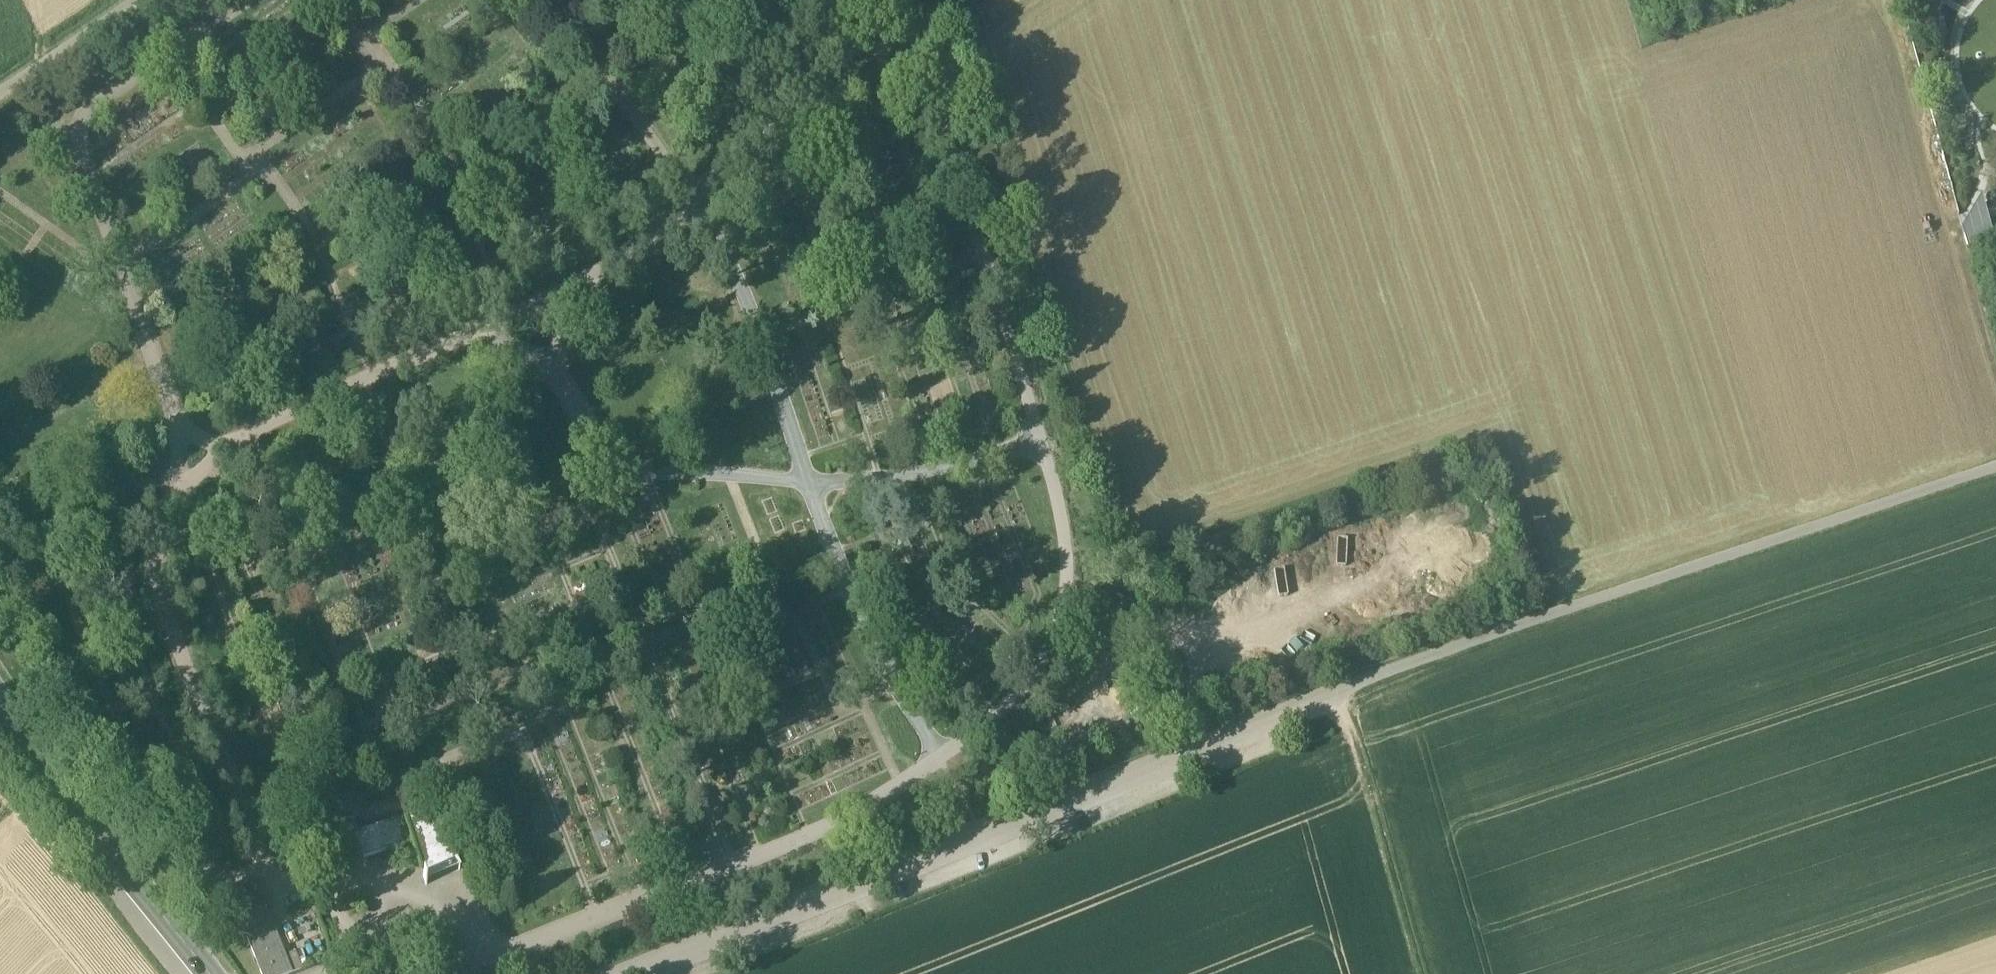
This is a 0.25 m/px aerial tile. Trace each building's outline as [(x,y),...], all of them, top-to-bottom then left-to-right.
[(1988,208),(1992,226),(1995,225),(1995,206),(1988,208)] [(434,814),(406,824),(413,845),(425,886),(461,872),(456,860),(465,855),(458,841),(449,845),(434,814)] [(357,835),(348,838),(344,825),(321,833),(328,853),(334,871),(413,845),(406,824),(405,819),(357,835)] [(353,822),(344,825),(348,838),(357,835),(353,822)] [(256,880),(227,892),(228,892),(229,892),(240,921),(267,910),(255,881),(256,881),(256,880)] [(240,921),(261,973),(292,973),(267,911),(269,911),(268,909),(267,910),(240,921)]
